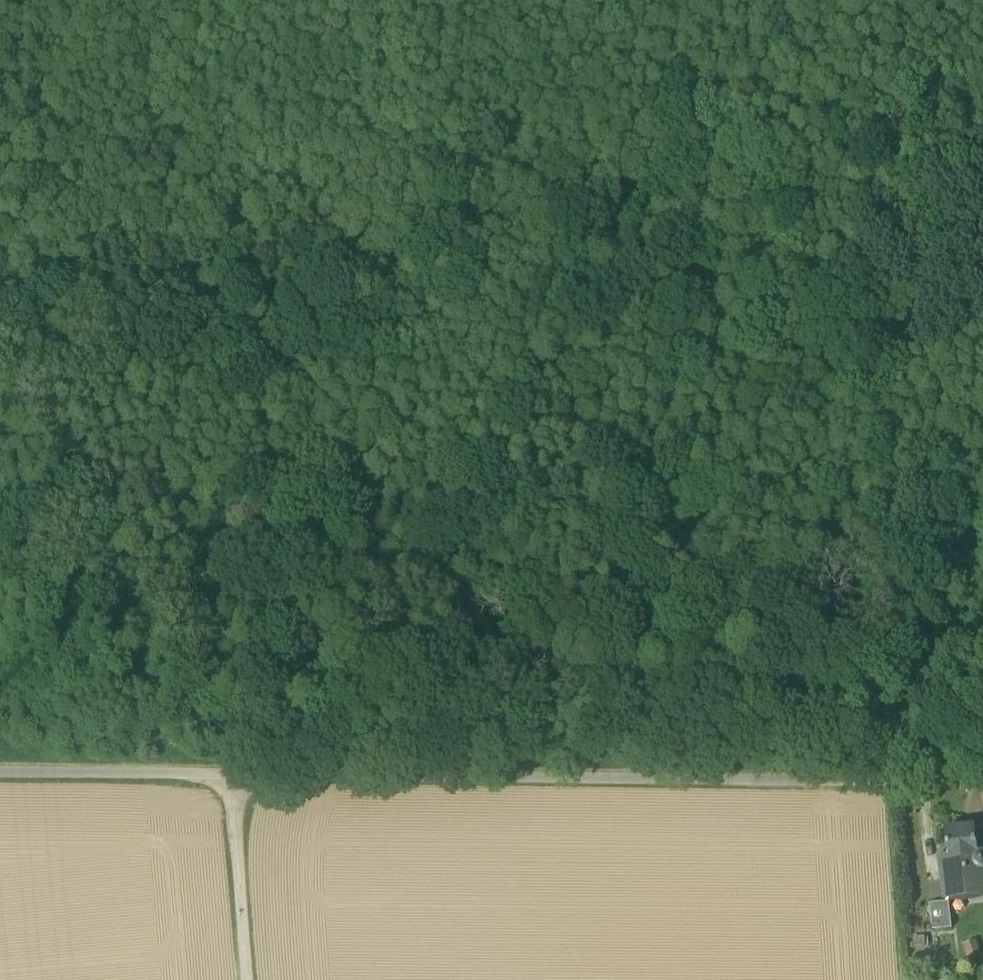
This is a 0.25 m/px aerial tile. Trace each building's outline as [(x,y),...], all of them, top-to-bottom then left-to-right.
[(947,832),(950,861),(943,862),(947,895),(982,891),(982,857),(979,858),(975,828),(947,832)] [(949,902),(929,904),(932,930),(952,928),(949,902)]
